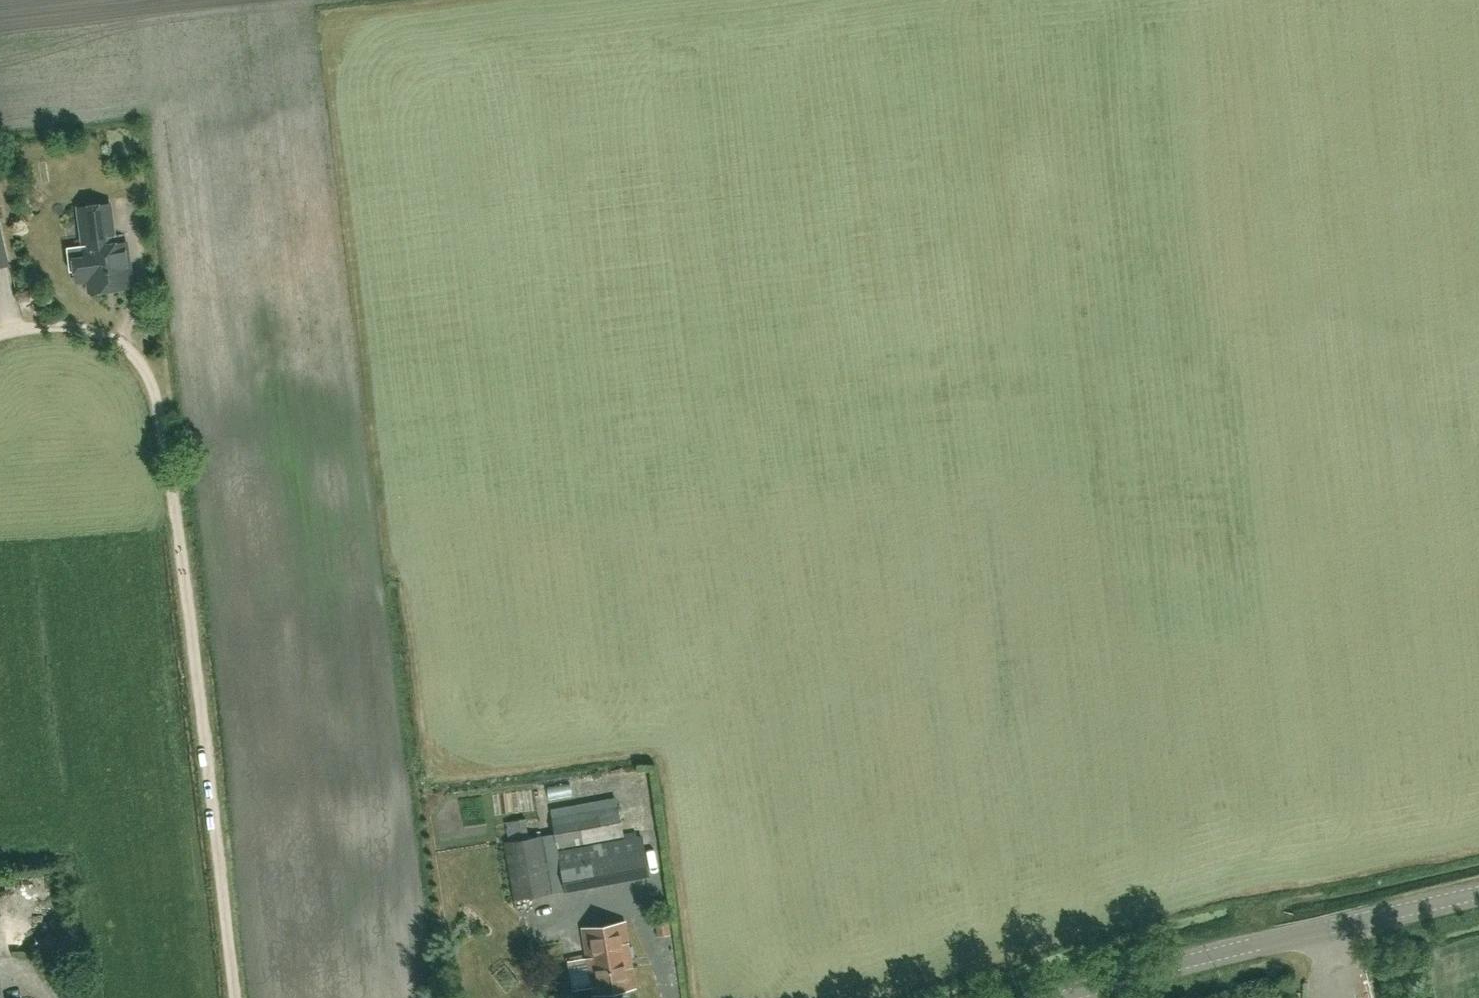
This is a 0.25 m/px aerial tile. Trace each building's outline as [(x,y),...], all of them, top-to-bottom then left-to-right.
[(132,287),(126,243),(115,245),(110,205),(80,209),(86,258),(74,259),(77,282),(89,280),(90,292),(132,287)] [(577,805),(579,813),(553,818),(558,846),(624,834),(619,806),(618,806),(617,797),(604,799),(604,800),(577,805)] [(554,892),(566,889),(650,874),(643,836),(559,852),(560,858),(548,860),(543,835),(529,837),(526,818),(505,821),(508,841),(506,841),(516,899),(554,892)] [(546,930),(566,926),(564,917),(544,922),(546,930)] [(592,994),(639,986),(627,919),(580,927),(592,994)]
